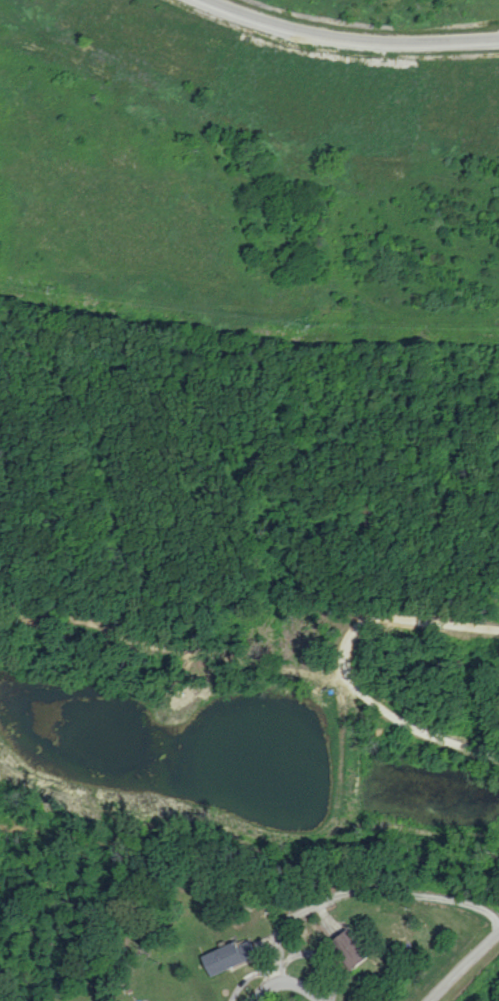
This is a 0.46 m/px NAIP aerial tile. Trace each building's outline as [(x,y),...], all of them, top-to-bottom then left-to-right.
[(365,956),(347,928),(327,941),(346,969),(365,956)] [(240,961),(231,941),(198,956),(208,976),(240,961)]
